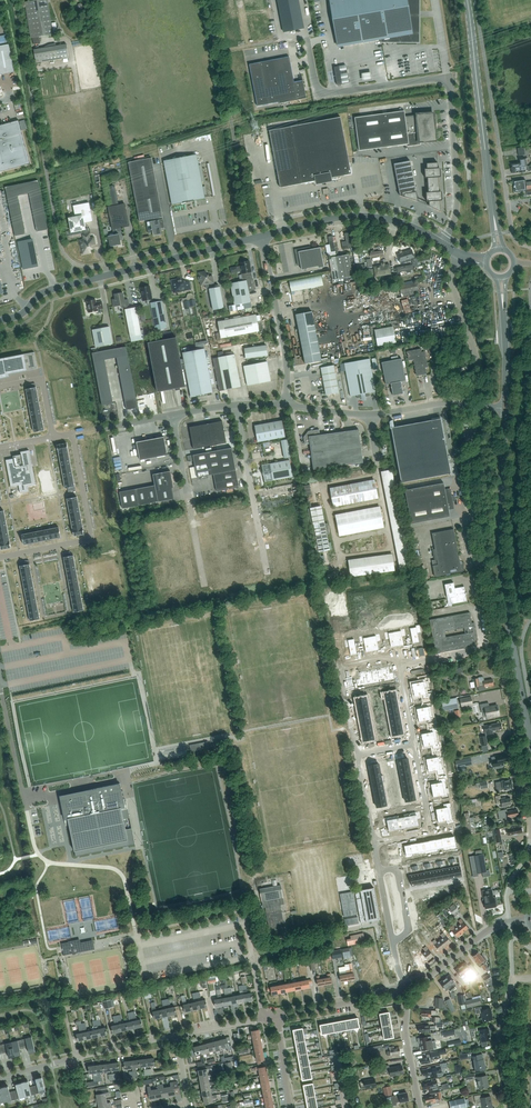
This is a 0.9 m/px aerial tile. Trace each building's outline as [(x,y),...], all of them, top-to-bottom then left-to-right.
[(25,2),(30,38),(53,34),(47,0),(36,0),(25,2)] [(303,24),(298,0),(277,0),(284,32),(299,29),(303,28),(303,24)] [(338,46),(380,39),(381,43),(419,43),(419,0),(330,0),(338,46)] [(0,46),(0,75),(14,72),(9,44),(0,46)] [(67,44),(66,44),(56,46),(55,44),(50,45),(41,49),(34,50),(36,63),(69,57),(67,44)] [(249,64),(257,106),(279,102),(279,104),(306,98),(302,76),(302,80),(294,82),(289,56),(249,64)] [(349,83),(346,65),(334,67),(337,85),(349,83)] [(371,73),(361,74),(362,82),(372,81),(371,73)] [(404,111),(355,118),(359,151),(409,144),(409,146),(408,146),(420,144),(420,143),(436,141),(435,129),(436,129),(435,124),(434,124),(433,112),(416,115),(405,117),(404,111)] [(280,188),(317,181),(318,182),(330,180),(329,178),(337,177),(351,174),(349,163),(340,117),(269,131),(280,188)] [(30,164),(19,120),(0,125),(0,172),(30,164)] [(205,198),(196,154),(164,161),(172,205),(205,198)] [(140,221),(163,217),(151,158),(128,162),(140,221)] [(511,168),(527,166),(526,159),(519,160),(519,163),(511,164),(511,168)] [(410,161),(394,164),(396,174),(397,182),(398,184),(399,194),(400,195),(399,195),(418,201),(416,191),(414,181),(412,171),(410,161)] [(440,212),(437,163),(426,163),(427,169),(424,169),(425,178),(427,178),(428,192),(426,192),(426,201),(429,201),(429,205),(428,205),(440,212)] [(18,196),(29,194),(37,232),(48,229),(38,180),(7,187),(5,187),(15,236),(26,234),(18,196)] [(513,181),(515,192),(526,191),(527,195),(530,194),(530,182),(527,183),(527,181),(525,181),(525,180),(513,181)] [(111,205),(119,203),(115,185),(107,187),(111,205)] [(72,231),(85,229),(83,223),(92,221),(89,203),(73,206),(76,217),(69,219),(72,231)] [(125,204),(108,207),(112,229),(113,229),(114,232),(114,235),(110,236),(112,246),(121,245),(121,244),(120,244),(119,238),(123,237),(122,231),(121,227),(129,226),(125,204)] [(153,236),(162,234),(161,228),(159,228),(158,225),(160,224),(159,220),(150,221),(151,225),(147,226),(148,233),(152,233),(153,236)] [(89,234),(85,235),(85,239),(80,240),(82,246),(81,246),(81,250),(82,250),(83,253),(90,252),(89,248),(92,248),(91,246),(94,245),(95,245),(93,238),(89,238),(89,234)] [(32,239),(18,242),(19,246),(19,248),(20,248),(24,269),(38,266),(32,239)] [(310,247),(294,249),(297,263),(300,262),(301,265),(302,269),(318,266),(318,267),(324,266),(320,247),(311,249),(310,247)] [(384,249),(368,252),(369,256),(372,256),(373,259),(376,259),(375,255),(385,253),(384,249)] [(414,257),(411,250),(397,254),(400,262),(414,257)] [(333,280),(340,279),(353,276),(349,254),(335,257),(328,258),(333,280)] [(430,256),(418,258),(419,265),(431,263),(430,256)] [(240,266),(237,267),(238,272),(241,271),(243,281),(253,279),(249,261),(240,263),(240,266)] [(389,264),(374,267),(375,277),(391,274),(389,264)] [(206,271),(199,273),(200,277),(198,277),(199,279),(199,281),(200,281),(201,285),(205,284),(206,288),(209,287),(208,284),(214,283),(212,276),(208,277),(208,275),(207,275),(206,271)] [(321,275),(288,280),(290,291),(322,286),(321,275)] [(177,279),(171,280),(172,284),(173,284),(174,290),(174,292),(178,291),(178,292),(184,291),(184,290),(191,289),(189,282),(184,283),(183,279),(177,280),(177,279)] [(243,281),(230,283),(234,305),(251,302),(249,291),(256,290),(254,279),(253,279),(243,281)] [(360,281),(362,292),(371,291),(369,280),(360,281)] [(419,293),(416,283),(400,286),(402,297),(419,293)] [(152,299),(149,286),(141,288),(143,301),(152,299)] [(213,310),(224,308),(220,287),(209,289),(213,310)] [(124,300),(123,293),(115,294),(116,299),(113,300),(114,306),(121,305),(122,308),(129,306),(128,299),(124,300)] [(97,310),(97,309),(103,308),(102,301),(98,302),(98,303),(96,303),(95,300),(93,300),(93,299),(88,300),(89,301),(87,301),(88,306),(88,307),(89,312),(90,312),(97,311),(97,310)] [(196,305),(195,299),(183,301),(184,308),(196,305)] [(167,328),(161,301),(150,303),(156,330),(167,328)] [(136,307),(125,309),(130,336),(131,342),(145,339),(143,329),(140,330),(136,307)] [(312,311),(296,314),(305,364),(321,361),(312,311)] [(256,316),(256,314),(218,322),(221,338),(259,331),(259,333),(263,332),(262,322),(261,322),(259,315),(256,316)] [(96,347),(113,343),(109,327),(93,330),(96,347)] [(378,346),(396,342),(393,327),(375,330),(378,346)] [(182,370),(185,369),(185,364),(181,365),(176,337),(148,343),(157,392),(185,386),(182,370)] [(268,355),(266,345),(244,348),(246,358),(268,355)] [(117,357),(128,355),(126,346),(109,349),(111,358),(117,357)] [(213,392),(204,348),(182,352),(185,364),(185,369),(191,396),(213,392)] [(94,361),(105,359),(105,360),(111,358),(109,349),(92,353),(94,361)] [(426,373),(425,366),(427,366),(425,353),(421,353),(421,350),(407,353),(408,359),(413,359),(417,375),(426,373)] [(0,359),(0,378),(9,377),(9,374),(37,369),(34,352),(0,359)] [(223,352),(218,353),(218,357),(213,358),(219,391),(241,387),(235,354),(233,354),(226,356),(224,356),(223,352)] [(117,357),(118,366),(129,364),(128,355),(117,357)] [(406,381),(401,358),(398,359),(392,360),(382,362),(386,384),(391,383),(393,395),(403,393),(401,382),(406,381)] [(105,360),(105,359),(94,361),(95,370),(106,368),(105,360)] [(369,359),(344,363),(350,396),(357,395),(357,398),(362,398),(362,399),(366,398),(366,397),(370,396),(369,393),(376,392),(369,359)] [(267,361),(244,366),(247,386),(271,381),(267,361)] [(120,375),(131,372),(129,364),(118,366),(120,375)] [(339,392),(334,365),(321,367),(326,395),(339,392)] [(106,368),(95,370),(97,379),(108,377),(106,368)] [(122,383),(133,381),(131,372),(120,375),(122,383)] [(108,377),(97,379),(99,388),(110,386),(108,377)] [(133,381),(122,383),(123,392),(134,390),(133,381)] [(28,389),(26,389),(34,432),(44,430),(36,387),(35,387),(34,384),(35,384),(35,383),(28,385),(28,389)] [(110,386),(99,388),(100,396),(111,394),(110,386)] [(134,390),(123,392),(125,401),(136,399),(134,390)] [(111,394),(100,396),(102,405),(113,403),(111,394)] [(136,399),(125,401),(127,410),(138,407),(136,399)] [(401,482),(451,473),(445,445),(447,445),(445,445),(441,419),(435,420),(435,418),(435,420),(391,428),(401,482)] [(282,420),(266,423),(269,440),(285,437),(282,420)] [(211,423),(213,434),(224,432),(222,421),(211,423)] [(215,445),(213,434),(211,423),(200,425),(204,447),(215,445)] [(258,442),(269,440),(266,423),(255,425),(258,442)] [(193,449),(204,447),(200,425),(189,427),(193,449)] [(328,450),(327,448),(326,434),(320,435),(319,429),(319,430),(308,431),(304,437),(305,443),(304,443),(310,443),(311,453),(328,450)] [(342,432),(344,448),(361,446),(359,429),(342,432)] [(224,432),(213,434),(215,445),(226,443),(224,432)] [(328,450),(344,448),(342,432),(326,434),(327,448),(328,450)] [(167,454),(164,438),(137,443),(140,459),(167,454)] [(75,486),(73,479),(68,451),(68,450),(67,443),(57,445),(58,452),(59,452),(64,481),(65,488),(67,488),(68,491),(75,490),(74,490),(73,487),(75,486)] [(290,444),(282,446),(284,458),(292,457),(290,444)] [(361,446),(344,448),(347,465),(363,463),(361,446)] [(215,451),(218,467),(219,467),(220,473),(223,472),(236,470),(232,448),(215,451)] [(347,465),(344,448),(328,450),(311,453),(313,469),(347,465)] [(14,458),(6,460),(11,487),(19,485),(20,493),(29,492),(28,486),(35,485),(29,450),(20,452),(21,454),(13,456),(14,458)] [(219,467),(218,467),(215,451),(193,455),(197,477),(213,474),(215,481),(224,480),(223,472),(220,473),(219,467)] [(290,460),(262,465),(265,482),(291,477),(291,479),(294,478),(293,475),(292,475),(290,460)] [(391,469),(381,470),(395,552),(400,551),(395,524),(397,523),(395,508),(396,508),(396,505),(393,505),(390,489),(395,489),(391,469)] [(224,480),(224,481),(237,479),(236,470),(223,472),(224,480)] [(175,499),(173,488),(174,488),(170,471),(153,474),(155,485),(119,492),(122,508),(175,499)] [(237,479),(224,481),(226,489),(239,487),(237,479)] [(226,489),(224,481),(224,480),(215,481),(217,491),(219,491),(225,490),(226,489)] [(374,480),(329,486),(331,505),(377,499),(374,480)] [(408,507),(430,503),(452,499),(450,489),(445,490),(444,483),(405,490),(408,507)] [(452,499),(430,503),(408,507),(411,523),(450,516),(448,509),(454,509),(452,499)] [(320,506),(310,508),(313,524),(319,552),(328,550),(323,522),(320,506)] [(337,535),(383,528),(380,506),(334,513),(337,535)] [(0,511),(0,544),(1,550),(11,548),(4,511),(0,511)] [(59,527),(22,535),(24,544),(61,537),(59,527)] [(463,563),(463,565),(460,565),(453,529),(432,533),(437,559),(432,560),(433,566),(435,577),(461,572),(463,571),(463,574),(464,574),(464,563),(463,563)] [(149,540),(153,560),(163,557),(159,538),(149,540)] [(247,551),(251,571),(261,569),(257,549),(247,551)] [(74,562),(75,562),(73,555),(71,556),(70,552),(63,553),(63,554),(64,553),(65,557),(64,557),(65,564),(73,605),(74,612),(84,610),(82,603),(74,562)] [(229,555),(233,574),(243,572),(239,553),(229,555)] [(210,558),(213,578),(224,576),(221,556),(210,558)] [(39,612),(38,612),(31,571),(30,564),(28,564),(28,561),(29,561),(29,560),(21,562),(22,565),(20,566),(21,573),(29,614),(30,621),(40,619),(39,612)] [(348,561),(320,565),(322,580),(350,576),(348,561)] [(174,564),(176,584),(187,583),(184,563),(174,564)] [(165,566),(154,568),(158,588),(168,586),(165,566)] [(424,566),(418,567),(421,583),(427,581),(424,566)] [(452,604),(467,601),(467,602),(466,595),(467,593),(465,592),(464,586),(464,587),(455,589),(454,583),(445,585),(449,606),(452,606),(452,604)] [(424,602),(426,611),(433,609),(432,601),(424,602)] [(471,618),(470,613),(469,613),(453,616),(450,616),(430,620),(436,654),(443,652),(456,650),(469,648),(476,647),(475,640),(478,640),(475,623),(472,624),(471,618)] [(417,629),(410,630),(413,642),(419,641),(418,632),(421,632),(420,625),(416,626),(417,629)] [(401,632),(395,634),(397,646),(404,644),(402,636),(406,635),(404,628),(400,629),(401,632)] [(388,632),(384,632),(386,639),(389,639),(391,647),(397,646),(395,634),(389,635),(388,632)] [(376,637),(370,639),(372,651),(379,649),(377,641),(381,640),(379,633),(375,634),(376,637)] [(363,637),(359,637),(361,644),(364,644),(366,652),(372,651),(370,639),(364,640),(363,637)] [(348,640),(344,640),(346,647),(349,647),(351,655),(358,654),(355,642),(349,643),(348,640)] [(389,667),(383,668),(385,679),(391,678),(391,680),(395,679),(394,672),(390,673),(389,667)] [(383,668),(377,669),(379,680),(385,679),(383,668)] [(377,669),(371,670),(373,681),(379,680),(377,669)] [(371,670),(365,671),(367,683),(373,681),(371,670)] [(360,679),(357,680),(358,687),(362,686),(361,684),(367,683),(365,671),(359,673),(360,679)] [(421,682),(412,684),(414,690),(426,688),(424,682),(428,681),(427,677),(420,679),(421,682)] [(479,678),(473,679),(474,682),(475,687),(478,686),(479,691),(485,689),(485,687),(494,685),(493,679),(484,681),(479,682),(479,678)] [(426,688),(414,690),(415,697),(423,695),(424,699),(431,697),(430,693),(427,694),(426,688)] [(395,691),(383,694),(383,697),(386,696),(386,699),(396,698),(395,691)] [(366,697),(356,699),(357,705),(367,703),(366,697)] [(460,699),(462,706),(472,704),(471,697),(460,699)] [(442,701),(444,710),(457,707),(456,699),(442,701)] [(425,707),(416,709),(418,715),(430,713),(429,707),(432,706),(431,702),(424,704),(425,707)] [(492,716),(499,715),(497,705),(489,707),(488,702),(480,704),(481,712),(485,711),(487,717),(488,717),(489,718),(491,717),(492,716)] [(430,713),(418,715),(419,722),(428,720),(428,724),(435,722),(434,718),(431,719),(430,713)] [(495,731),(495,730),(502,729),(501,722),(491,724),(483,726),(485,732),(486,732),(486,735),(493,733),(492,730),(493,730),(493,731),(495,731)] [(402,727),(392,729),(393,735),(403,733),(402,727)] [(430,732),(421,734),(423,740),(435,738),(434,732),(437,731),(436,727),(429,728),(430,732)] [(373,733),(363,734),(364,741),(374,739),(373,733)] [(435,738),(423,740),(424,747),(433,745),(433,749),(440,747),(439,743),(436,744),(435,738)] [(208,741),(189,745),(190,747),(191,750),(190,750),(191,752),(209,748),(209,746),(208,743),(208,741)] [(435,757),(426,759),(427,765),(439,763),(438,757),(442,756),(441,752),(434,754),(435,757)] [(493,760),(492,761),(493,767),(494,766),(494,769),(498,768),(502,767),(503,767),(503,766),(504,765),(503,761),(508,760),(507,755),(502,756),(502,755),(497,756),(492,757),(493,760)] [(407,758),(398,760),(399,766),(409,764),(407,758)] [(465,758),(455,760),(456,767),(464,766),(466,765),(465,758)] [(379,763),(369,765),(370,771),(380,770),(379,763)] [(439,763),(427,765),(429,772),(437,770),(438,774),(445,772),(444,768),(441,769),(439,763)] [(371,777),(372,783),(382,781),(384,781),(383,775),(381,776),(371,777)] [(439,782),(430,784),(432,790),(444,788),(443,782),(446,781),(445,777),(438,778),(439,782)] [(511,780),(511,779),(496,782),(497,790),(503,789),(503,790),(513,788),(512,783),(513,783),(512,780),(511,780)] [(120,783),(87,790),(60,796),(61,804),(66,826),(69,826),(76,856),(135,844),(132,828),(131,828),(131,829),(126,830),(124,819),(129,817),(129,818),(130,818),(130,817),(126,799),(123,799),(120,783)] [(444,788),(432,790),(433,797),(442,795),(442,799),(449,797),(448,793),(445,794),(444,788)] [(414,794),(404,795),(406,802),(415,800),(414,794)] [(501,798),(500,795),(495,796),(496,803),(501,802),(502,807),(507,806),(507,805),(511,804),(510,798),(505,798),(505,797),(501,798)] [(385,799),(376,801),(377,807),(386,805),(385,799)] [(444,808),(436,809),(437,816),(449,813),(448,807),(451,807),(450,803),(443,804),(444,808)] [(33,808),(36,819),(44,817),(41,806),(33,808)] [(518,812),(517,811),(517,810),(513,811),(513,810),(507,811),(507,809),(498,810),(500,817),(507,815),(508,818),(513,817),(514,816),(518,815),(518,814),(518,813),(518,812)] [(416,814),(410,815),(412,826),(418,825),(417,819),(420,818),(419,811),(415,812),(416,814)] [(449,813),(437,816),(438,822),(447,821),(447,824),(454,823),(454,819),(450,820),(449,813)] [(410,815),(404,816),(406,827),(412,826),(410,815)] [(404,816),(398,817),(400,829),(406,827),(404,816)] [(398,817),(392,818),(394,830),(400,829),(398,817)] [(469,817),(465,818),(466,835),(476,833),(474,819),(473,817),(470,818),(469,818),(469,817)] [(386,818),(382,818),(383,825),(387,825),(388,831),(394,830),(392,818),(386,820),(386,818)] [(38,824),(40,840),(47,839),(44,823),(38,824)] [(518,827),(518,825),(506,827),(508,835),(513,834),(513,835),(518,834),(518,833),(523,833),(521,826),(518,827)] [(502,841),(499,828),(493,830),(496,843),(502,841)] [(454,836),(448,837),(450,847),(456,845),(454,836)] [(448,837),(441,838),(443,848),(450,847),(448,837)] [(441,838),(435,839),(437,849),(443,848),(441,838)] [(435,839),(429,841),(431,850),(437,849),(435,839)] [(429,841),(423,842),(425,852),(431,850),(429,841)] [(423,842),(417,843),(419,853),(425,852),(423,842)] [(417,843),(411,844),(413,854),(419,853),(417,843)] [(411,844),(404,846),(406,856),(413,854),(411,844)] [(473,856),(477,874),(486,872),(483,854),(482,854),(481,850),(474,851),(475,855),(473,856)] [(460,866),(453,867),(455,877),(462,876),(460,866)] [(453,867),(447,868),(449,879),(455,877),(453,867)] [(447,868),(441,869),(443,880),(449,879),(447,868)] [(441,869),(435,870),(437,881),(443,880),(441,869)] [(435,870),(428,872),(430,882),(437,881),(435,870)] [(428,872),(422,873),(424,883),(430,882),(428,872)] [(422,873),(416,874),(418,885),(424,883),(422,873)] [(416,874),(410,875),(412,886),(418,885),(416,874)] [(461,880),(455,881),(457,891),(463,890),(461,880)] [(455,881),(449,882),(451,892),(457,891),(455,881)] [(449,882),(443,884),(445,893),(451,892),(449,882)] [(443,884),(437,885),(439,895),(445,893),(443,884)] [(287,936),(281,905),(285,904),(281,885),(260,889),(262,902),(265,902),(270,932),(269,932),(270,939),(287,936)] [(437,885),(430,886),(432,896),(439,895),(437,885)] [(430,886),(424,887),(426,897),(432,896),(430,886)] [(374,887),(355,891),(361,923),(380,919),(374,887)] [(424,887),(418,889),(420,898),(426,897),(424,887)] [(418,889),(412,890),(414,900),(420,898),(418,889)] [(491,889),(482,891),(483,897),(484,897),(485,899),(483,900),(484,900),(485,904),(486,908),(496,907),(496,906),(497,905),(496,897),(493,898),(491,889)] [(344,917),(357,914),(353,891),(340,894),(344,917)] [(448,908),(453,914),(459,910),(454,904),(448,908)] [(437,916),(441,922),(436,926),(440,932),(445,928),(443,926),(447,923),(440,914),(437,916)] [(358,917),(344,919),(346,926),(359,923),(358,917)] [(462,920),(457,924),(463,932),(469,928),(462,920)] [(421,941),(431,936),(423,924),(417,928),(420,932),(417,934),(421,941)] [(458,936),(463,932),(457,924),(452,928),(458,936)] [(458,936),(452,928),(447,931),(453,940),(458,936)] [(447,931),(442,935),(448,944),(453,940),(447,931)] [(347,945),(352,944),(365,941),(363,932),(350,935),(351,939),(347,940),(347,945)] [(398,941),(403,949),(406,946),(401,938),(398,941)] [(437,939),(432,943),(438,952),(443,948),(437,939)] [(61,945),(63,956),(62,956),(62,957),(73,954),(93,950),(92,942),(76,945),(75,942),(61,945)] [(432,943),(427,947),(433,956),(438,952),(432,943)] [(342,949),(343,954),(350,953),(350,956),(353,956),(352,948),(349,948),(349,947),(342,949)] [(427,947),(422,951),(428,959),(433,956),(427,947)] [(331,951),(333,959),(338,958),(342,957),(341,949),(337,950),(331,951)] [(368,953),(372,963),(378,961),(374,951),(368,953)] [(422,951),(417,955),(423,963),(428,959),(422,951)] [(478,952),(473,957),(479,964),(478,965),(478,966),(478,967),(479,967),(480,967),(481,966),(485,970),(488,967),(485,964),(488,961),(484,957),(483,955),(481,956),(478,952)] [(321,961),(328,959),(327,953),(320,954),(321,961)] [(417,955),(411,959),(418,967),(423,963),(417,955)] [(465,962),(460,966),(470,979),(475,975),(478,973),(475,970),(472,972),(471,970),(471,971),(470,972),(469,970),(470,969),(465,962)] [(460,966),(455,970),(460,977),(462,976),(463,977),(462,978),(462,977),(462,978),(463,979),(461,980),(464,984),(466,983),(470,979),(460,966)] [(366,970),(362,971),(364,983),(379,980),(377,967),(372,968),(373,972),(366,973),(366,970)] [(341,982),(348,980),(347,974),(346,970),(339,972),(341,982)] [(493,991),(492,985),(492,978),(491,976),(490,973),(483,978),(486,982),(487,987),(488,986),(490,992),(493,991)] [(318,985),(325,984),(324,978),(320,979),(319,975),(317,976),(318,985)] [(444,979),(453,990),(456,988),(454,985),(452,986),(451,984),(455,981),(450,975),(444,979)] [(300,981),(302,989),(309,987),(309,983),(312,982),(311,979),(300,981)] [(451,992),(453,990),(444,979),(439,983),(446,991),(449,989),(451,992)] [(293,982),(294,990),(302,989),(300,981),(293,982)] [(294,990),(293,982),(286,984),(287,992),(294,990)] [(287,992),(286,984),(278,985),(280,993),(287,992)] [(280,993),(278,985),(267,987),(268,990),(271,990),(272,994),(280,993)] [(225,997),(221,998),(222,1005),(230,1004),(229,997),(228,993),(227,988),(223,988),(224,994),(225,997)] [(215,1007),(222,1005),(221,998),(220,989),(216,990),(218,999),(214,1000),(215,1007)] [(433,992),(431,989),(424,995),(433,1005),(440,999),(438,998),(442,995),(437,989),(433,992)] [(243,990),(243,994),(245,1001),(252,999),(251,992),(247,993),(247,990),(243,990)] [(230,1004),(237,1002),(236,995),(232,996),(232,993),(229,993),(228,993),(229,997),(230,1004)] [(245,1001),(243,994),(236,995),(237,1002),(245,1001)] [(449,999),(445,1000),(451,1013),(455,1011),(449,999)] [(465,1000),(467,1007),(474,1005),(473,999),(465,1000)] [(185,1011),(192,1010),(191,1003),(187,1004),(186,1000),(183,1001),(185,1011)] [(201,1000),(198,1001),(200,1008),(207,1007),(205,1000),(201,1000)] [(200,1008),(198,1001),(191,1003),(192,1010),(200,1008)] [(160,1010),(156,1011),(154,1002),(150,1003),(154,1019),(161,1017),(160,1010)] [(175,1006),(167,1008),(168,1015),(176,1013),(175,1006)] [(481,1010),(481,1007),(474,1008),(475,1014),(481,1013),(482,1019),(492,1017),(490,1008),(481,1010)] [(161,1017),(168,1015),(167,1008),(160,1010),(161,1017)] [(131,1012),(134,1028),(142,1026),(140,1019),(137,1020),(135,1011),(131,1012)] [(130,1022),(126,1023),(127,1029),(134,1028),(131,1012),(127,1013),(130,1022)] [(389,1012),(379,1014),(380,1020),(390,1018),(389,1012)] [(113,1033),(120,1031),(118,1024),(118,1021),(116,1015),(113,1016),(114,1022),(115,1025),(111,1026),(113,1033)] [(358,1018),(351,1019),(353,1029),(359,1027),(358,1018)] [(351,1019),(345,1020),(347,1030),(353,1029),(351,1019)] [(345,1020),(339,1021),(341,1031),(347,1030),(345,1020)] [(339,1021),(333,1022),(334,1032),(341,1031),(339,1021)] [(333,1022),(326,1024),(328,1033),(334,1032),(333,1022)] [(81,1024),(83,1032),(85,1039),(92,1038),(91,1031),(87,1031),(87,1028),(85,1023),(81,1024)] [(126,1023),(122,1023),(118,1024),(120,1031),(127,1029),(126,1023)] [(85,1039),(81,1024),(78,1024),(80,1033),(76,1034),(78,1041),(85,1039)] [(326,1024),(320,1025),(322,1035),(328,1033),(326,1024)] [(391,1025),(382,1026),(383,1033),(392,1031),(391,1025)] [(92,1038),(100,1036),(98,1029),(98,1026),(94,1027),(95,1030),(91,1031),(92,1038)] [(98,1029),(100,1036),(107,1034),(105,1027),(98,1029)] [(253,1039),(260,1037),(259,1030),(254,1030),(253,1027),(250,1028),(253,1039)] [(294,1036),(304,1034),(303,1028),(293,1030),(294,1036)] [(489,1028),(479,1030),(482,1046),(487,1045),(487,1044),(486,1040),(491,1039),(489,1028)] [(444,1037),(455,1034),(454,1029),(442,1032),(444,1037)] [(392,1031),(383,1033),(384,1039),(394,1037),(392,1031)] [(305,1041),(304,1034),(294,1036),(295,1043),(305,1041)] [(418,1043),(420,1042),(421,1051),(437,1048),(435,1040),(431,1041),(431,1036),(427,1037),(419,1038),(417,1039),(418,1043)] [(22,1039),(23,1046),(27,1045),(29,1053),(35,1051),(32,1037),(22,1039)] [(254,1046),(262,1044),(260,1037),(253,1039),(253,1040),(254,1046)] [(220,1040),(222,1048),(226,1047),(227,1050),(232,1049),(231,1042),(228,1043),(227,1038),(220,1040)] [(23,1046),(22,1039),(11,1042),(15,1056),(21,1054),(19,1047),(23,1046)] [(213,1042),(216,1050),(216,1052),(220,1051),(221,1053),(224,1052),(222,1048),(220,1040),(213,1042)] [(305,1041),(295,1043),(296,1049),(306,1047),(305,1041)] [(15,1056),(11,1042),(1,1044),(3,1051),(7,1050),(9,1058),(15,1056)] [(207,1043),(209,1052),(213,1051),(213,1053),(216,1052),(216,1050),(213,1042),(207,1043)] [(210,1055),(209,1052),(207,1043),(200,1045),(202,1054),(206,1053),(207,1056),(210,1055)] [(255,1053),(263,1052),(262,1044),(254,1046),(255,1050),(251,1051),(252,1054),(255,1053)] [(202,1054),(200,1045),(194,1047),(196,1056),(200,1055),(202,1062),(196,1063),(197,1066),(205,1065),(202,1054)] [(296,1049),(298,1055),(307,1053),(306,1047),(296,1049)] [(390,1051),(386,1052),(387,1056),(400,1053),(399,1048),(393,1049),(393,1047),(389,1047),(390,1051)] [(479,1051),(469,1052),(467,1053),(468,1059),(473,1058),(475,1070),(485,1069),(484,1059),(483,1059),(482,1054),(479,1054),(479,1051)] [(263,1052),(255,1053),(257,1064),(261,1064),(260,1060),(265,1059),(263,1052)] [(429,1057),(428,1057),(420,1059),(421,1064),(429,1063),(429,1060),(431,1060),(431,1059),(440,1057),(439,1052),(430,1054),(430,1057),(429,1057)] [(307,1053),(298,1055),(299,1061),(309,1059),(307,1053)] [(146,1059),(147,1066),(154,1065),(153,1058),(146,1059)] [(309,1059),(299,1061),(300,1067),(310,1066),(309,1059)] [(132,1068),(132,1071),(136,1071),(135,1067),(139,1067),(138,1060),(131,1061),(132,1068)] [(446,1061),(440,1062),(440,1065),(428,1067),(429,1067),(429,1069),(427,1069),(422,1070),(423,1076),(430,1074),(431,1077),(442,1075),(441,1069),(447,1068),(446,1061)] [(118,1062),(110,1063),(111,1071),(119,1069),(118,1062)] [(103,1064),(104,1071),(111,1071),(110,1063),(103,1064)] [(95,1065),(96,1073),(97,1081),(101,1081),(100,1076),(100,1072),(104,1071),(103,1064),(95,1065)] [(97,1081),(96,1073),(95,1065),(88,1066),(89,1074),(93,1073),(94,1082),(97,1081)] [(197,1073),(198,1073),(199,1077),(208,1075),(207,1069),(211,1068),(211,1065),(196,1068),(197,1073)] [(380,1067),(382,1075),(390,1073),(390,1076),(396,1075),(403,1073),(402,1066),(394,1067),(389,1068),(388,1065),(380,1067)] [(259,1069),(260,1075),(268,1074),(266,1066),(260,1067),(259,1066),(255,1067),(256,1068),(256,1070),(259,1069)] [(301,1074),(311,1072),(310,1066),(300,1067),(301,1074)] [(301,1074),(302,1080),(312,1078),(311,1072),(301,1074)] [(268,1074),(260,1075),(261,1082),(269,1081),(268,1074)] [(208,1075),(199,1077),(200,1084),(209,1082),(208,1075)] [(488,1087),(486,1075),(477,1077),(479,1089),(488,1087)] [(37,1086),(34,1087),(35,1094),(45,1091),(42,1077),(36,1079),(37,1086)] [(374,1079),(364,1081),(365,1088),(376,1086),(374,1079)] [(218,1080),(209,1082),(200,1084),(202,1090),(211,1088),(210,1085),(218,1083),(218,1080)] [(28,1081),(22,1082),(25,1097),(35,1094),(34,1087),(30,1088),(28,1081)] [(171,1087),(167,1087),(169,1097),(172,1097),(172,1095),(175,1095),(180,1094),(179,1088),(178,1086),(177,1081),(170,1083),(171,1087)] [(263,1090),(270,1088),(269,1081),(261,1082),(263,1090)] [(427,1083),(423,1084),(424,1089),(428,1088),(429,1091),(438,1089),(436,1081),(431,1082),(427,1083)] [(15,1099),(25,1097),(22,1082),(16,1084),(17,1091),(14,1092),(15,1099)] [(313,1083),(303,1085),(304,1091),(314,1089),(313,1083)] [(163,1084),(160,1085),(163,1097),(166,1097),(166,1098),(169,1097),(167,1087),(164,1088),(163,1084)] [(8,1086),(2,1088),(5,1102),(15,1099),(14,1092),(10,1093),(8,1086)] [(390,1086),(383,1087),(385,1096),(392,1095),(390,1086)] [(157,1100),(155,1090),(151,1091),(151,1087),(148,1087),(148,1091),(150,1100),(153,1099),(154,1100),(157,1100)] [(202,1090),(203,1097),(212,1095),(211,1092),(217,1090),(217,1087),(216,1087),(211,1088),(202,1090)] [(270,1088),(263,1090),(264,1097),(272,1096),(270,1088)] [(306,1098),(315,1096),(314,1089),(304,1091),(306,1098)] [(441,1091),(430,1093),(431,1096),(425,1097),(426,1102),(431,1101),(431,1103),(436,1102),(436,1099),(438,1099),(442,1099),(441,1091)] [(96,1099),(96,1102),(106,1100),(106,1096),(109,1095),(109,1092),(96,1094),(97,1099),(96,1099)] [(396,1101),(400,1100),(400,1102),(408,1100),(407,1093),(390,1096),(392,1106),(397,1105),(396,1101)] [(216,1094),(212,1095),(203,1097),(204,1104),(213,1102),(212,1098),(217,1097),(216,1094)] [(482,1107),(491,1107),(492,1107),(490,1096),(481,1098),(480,1094),(474,1095),(475,1103),(477,1103),(477,1104),(480,1107),(482,1107)] [(266,1105),(273,1103),(272,1096),(264,1097),(266,1105)] [(315,1096),(306,1098),(307,1104),(316,1102),(315,1096)] [(451,1107),(460,1107),(466,1107),(465,1100),(464,1098),(449,1101),(451,1107)]
